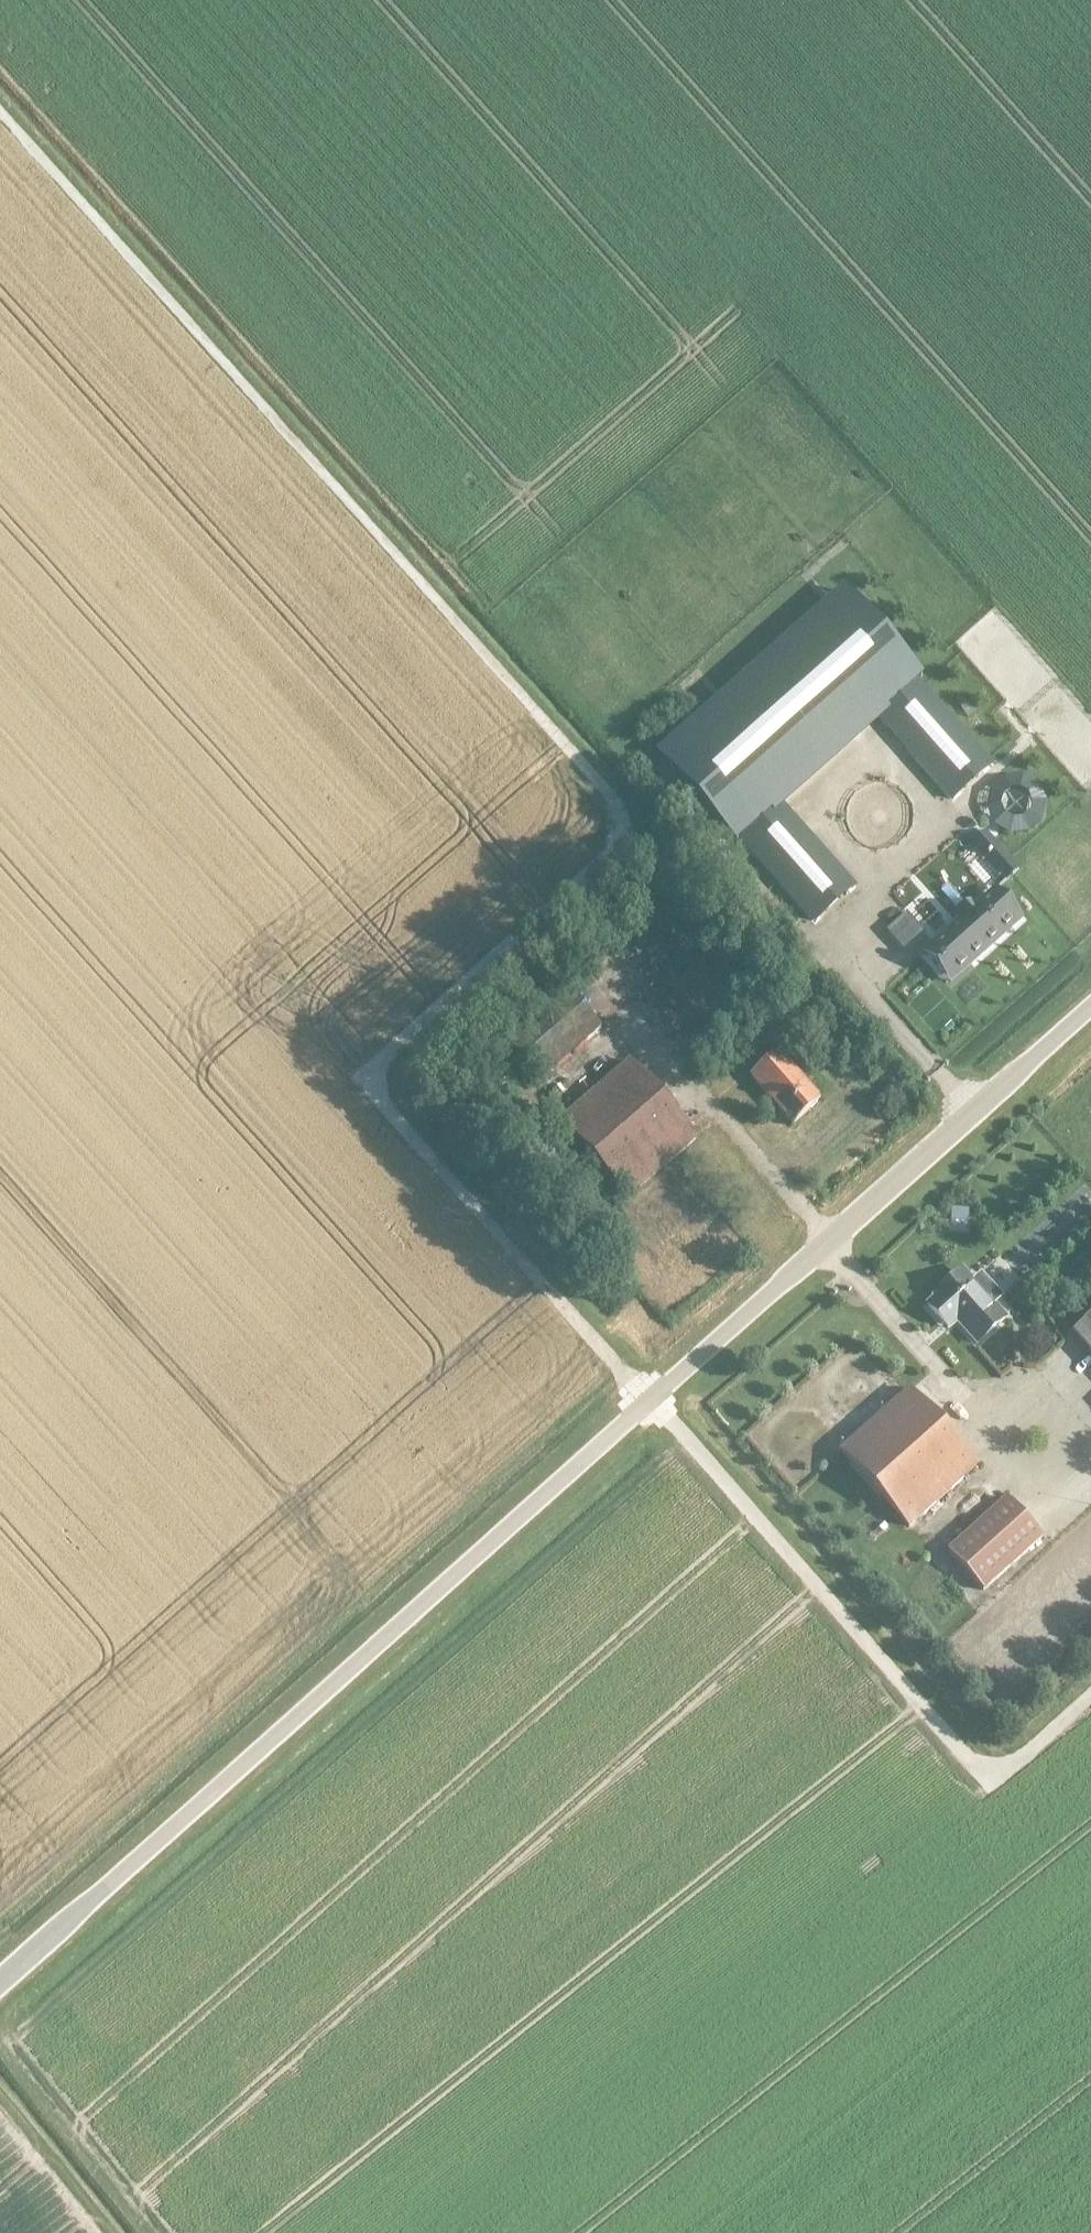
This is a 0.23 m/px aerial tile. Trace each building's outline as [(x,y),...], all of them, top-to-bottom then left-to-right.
[(727,842),(916,677),(846,597),(657,763),(727,842)] [(955,801),(993,767),(917,681),(879,715),(955,801)] [(842,795),(813,827),(857,867),(870,852),(871,852),(888,834),(880,826),(878,828),(842,795)] [(778,804),(740,838),(743,842),(813,921),(852,887),(781,808),(778,804)] [(990,894),(940,938),(954,953),(957,950),(970,965),(1020,922),(1006,907),(1004,909),(990,894)] [(539,1083),(599,1030),(564,991),(504,1043),(539,1083)] [(777,1054),(757,1071),(749,1078),(792,1125),(819,1101),(777,1054)] [(626,1201),(695,1140),(628,1063),(559,1124),(626,1201)] [(961,1273),(933,1298),(935,1300),(926,1309),(938,1321),(937,1322),(941,1326),(950,1317),(976,1345),(1003,1321),(983,1298),(991,1291),(980,1279),(981,1278),(979,1276),(971,1284),(961,1273)] [(1074,1332),(1090,1352),(1090,1317),(1074,1332)] [(908,1528),(976,1467),(908,1391),(839,1453),(908,1528)] [(982,1592),(1041,1539),(1005,1500),(946,1553),(982,1592)]
